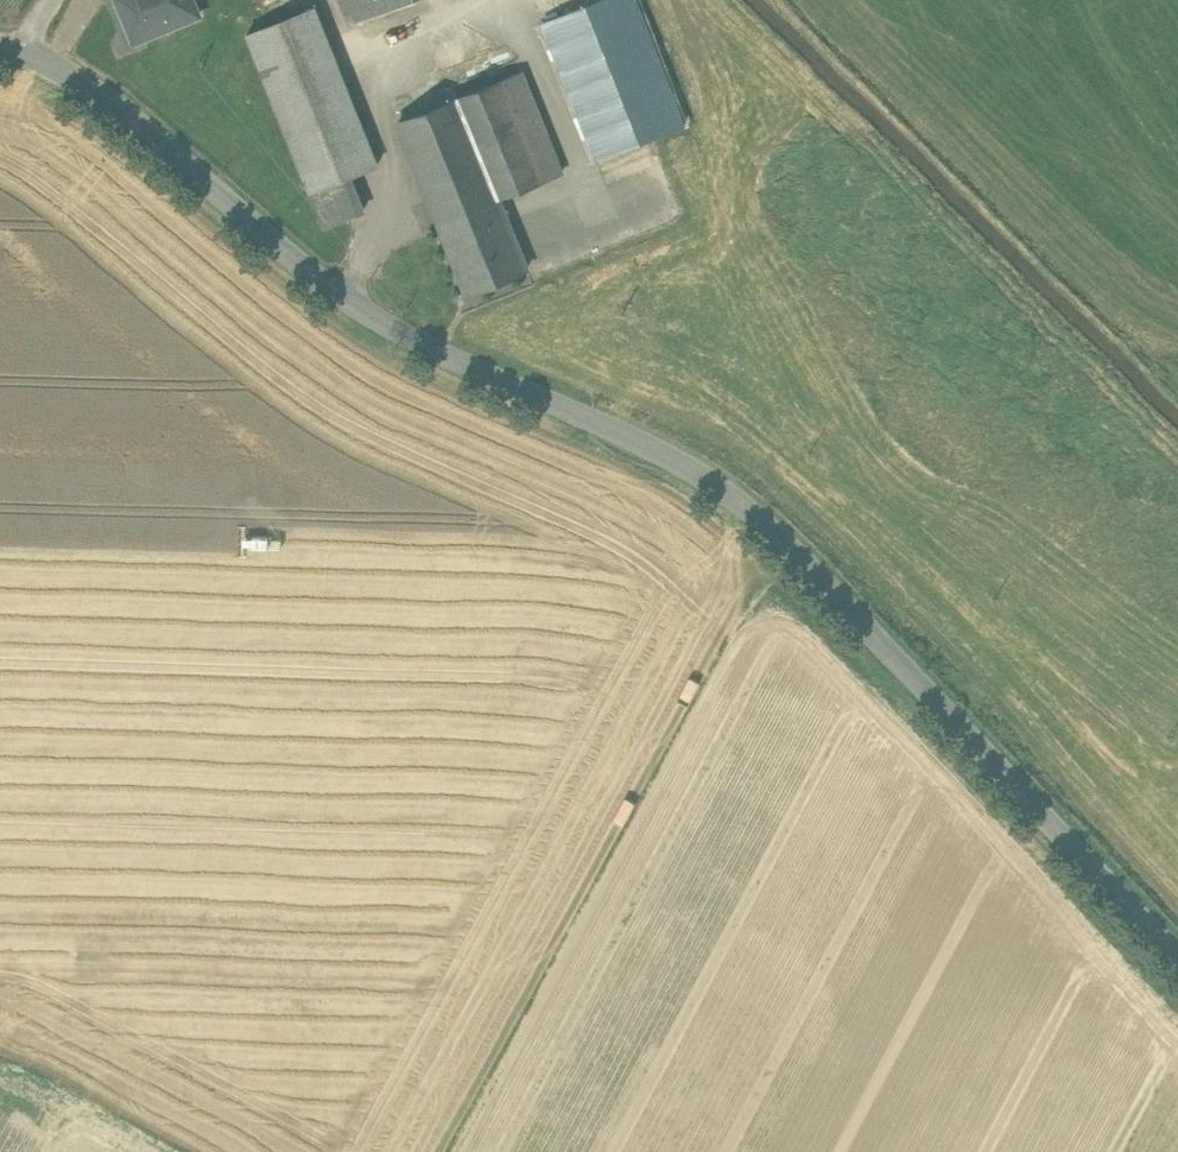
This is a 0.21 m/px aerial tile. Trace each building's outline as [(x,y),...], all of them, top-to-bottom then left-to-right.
[(202,15),(196,0),(118,0),(134,42),(202,15)] [(361,18),(406,0),(354,0),(361,18)] [(543,22),(596,157),(684,122),(635,0),(600,0),(543,22)] [(316,6),(247,32),(324,226),(366,209),(352,174),(378,163),(316,6)] [(524,71),(398,121),(466,293),(529,268),(501,197),(564,172),(524,71)]
